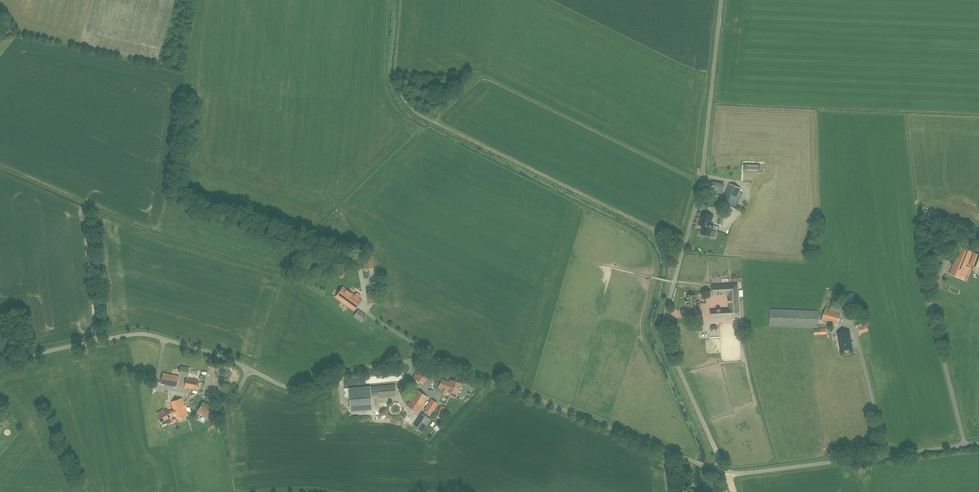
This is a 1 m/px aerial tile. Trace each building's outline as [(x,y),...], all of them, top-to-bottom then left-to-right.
[(762,164),(746,163),(745,172),(761,172),(762,164)] [(723,194),(724,185),(712,183),(710,191),(723,194)] [(730,184),(722,202),(733,207),(741,189),(730,184)] [(702,212),(699,221),(711,225),(711,224),(714,215),(702,212)] [(711,224),(711,225),(699,221),(698,225),(703,226),(701,233),(710,236),(714,225),(711,224)] [(715,226),(711,237),(716,239),(720,227),(715,226)] [(938,244),(941,236),(943,230),(932,226),(928,241),(938,244)] [(970,255),(972,252),(960,247),(958,253),(953,265),(954,266),(951,274),(960,278),(963,270),(964,270),(970,255)] [(974,252),(973,256),(969,264),(973,266),(971,269),(975,270),(978,260),(978,254),(974,252)] [(362,270),(374,269),(373,257),(361,257),(362,270)] [(939,276),(943,264),(933,260),(929,271),(939,276)] [(309,269),(312,263),(306,261),(304,267),(309,269)] [(344,276),(347,269),(340,265),(336,273),(344,276)] [(711,311),(711,317),(739,316),(737,284),(713,286),(713,294),(731,293),(732,309),(711,311)] [(354,310),(362,300),(359,298),(361,295),(357,293),(355,295),(343,287),(336,297),(354,310)] [(379,303),(378,291),(367,292),(368,304),(379,303)] [(698,295),(697,295),(687,296),(687,299),(687,300),(687,303),(688,303),(688,307),(692,307),(692,313),(700,312),(699,302),(696,302),(696,295),(698,295)] [(826,309),(823,320),(838,324),(841,313),(844,303),(833,300),(830,310),(826,309)] [(819,327),(819,311),(771,310),(770,326),(819,327)] [(856,324),(857,328),(859,327),(861,334),(869,331),(866,324),(862,325),(860,322),(856,324)] [(840,350),(853,348),(850,330),(837,333),(840,350)] [(430,374),(426,372),(419,368),(413,378),(424,385),(430,374)] [(163,373),(161,383),(177,386),(179,376),(163,373)] [(187,378),(185,388),(196,390),(198,380),(187,378)] [(446,395),(448,391),(457,395),(461,384),(451,380),(449,383),(442,379),(438,388),(442,390),(440,393),(446,395)] [(395,385),(349,388),(351,411),(372,409),(371,396),(379,395),(379,397),(396,396),(395,385)] [(418,413),(428,397),(417,390),(407,405),(418,413)] [(166,423),(172,420),(170,416),(175,414),(177,419),(188,415),(182,398),(171,402),(174,410),(168,412),(167,410),(162,412),(161,411),(157,413),(158,414),(157,415),(161,423),(165,421),(166,423)] [(431,414),(438,404),(431,400),(425,410),(431,414)] [(210,420),(217,408),(204,402),(197,414),(210,420)] [(439,412),(437,417),(440,418),(442,414),(443,414),(446,408),(442,406),(439,412)] [(422,414),(414,426),(422,432),(431,419),(422,414)]
